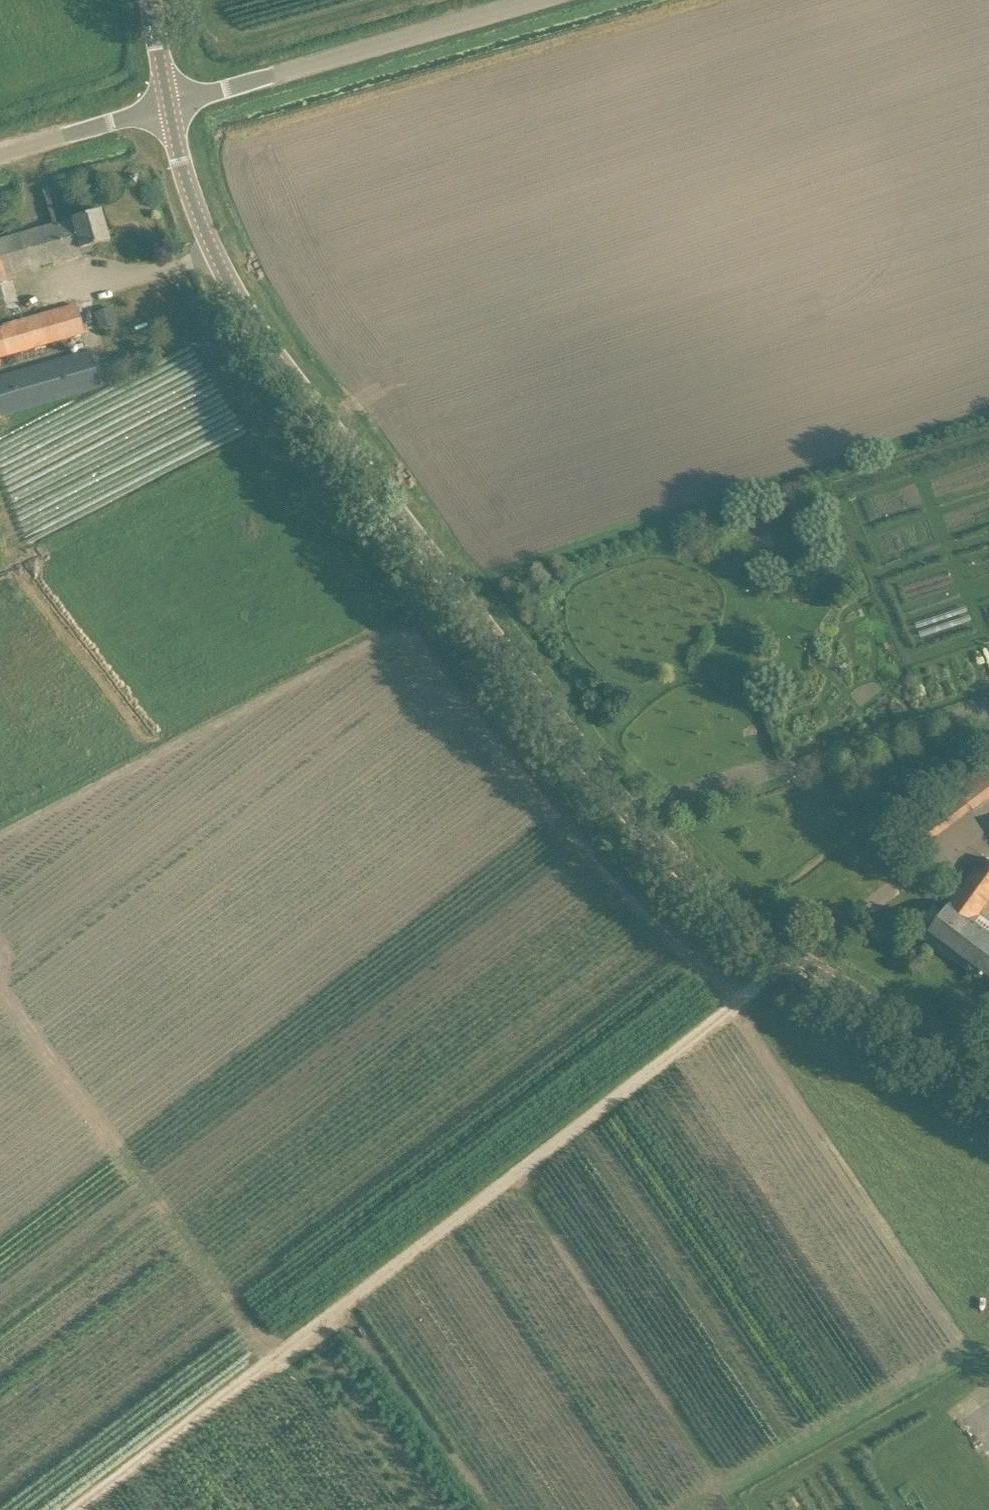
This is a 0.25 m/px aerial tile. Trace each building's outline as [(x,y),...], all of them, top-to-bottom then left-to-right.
[(0,240),(0,284),(12,280),(11,274),(29,268),(63,259),(82,254),(81,249),(109,241),(101,210),(71,218),(72,220),(0,240)] [(0,327),(0,358),(83,333),(76,305),(0,327)] [(112,307),(103,309),(105,317),(98,320),(96,320),(99,328),(100,328),(117,323),(112,307)] [(0,377),(0,417),(99,388),(90,352),(0,377)] [(918,850),(975,810),(956,785),(900,826),(918,850)] [(940,919),(928,935),(988,980),(988,933),(975,923),(988,904),(988,860),(985,857),(940,919)]
